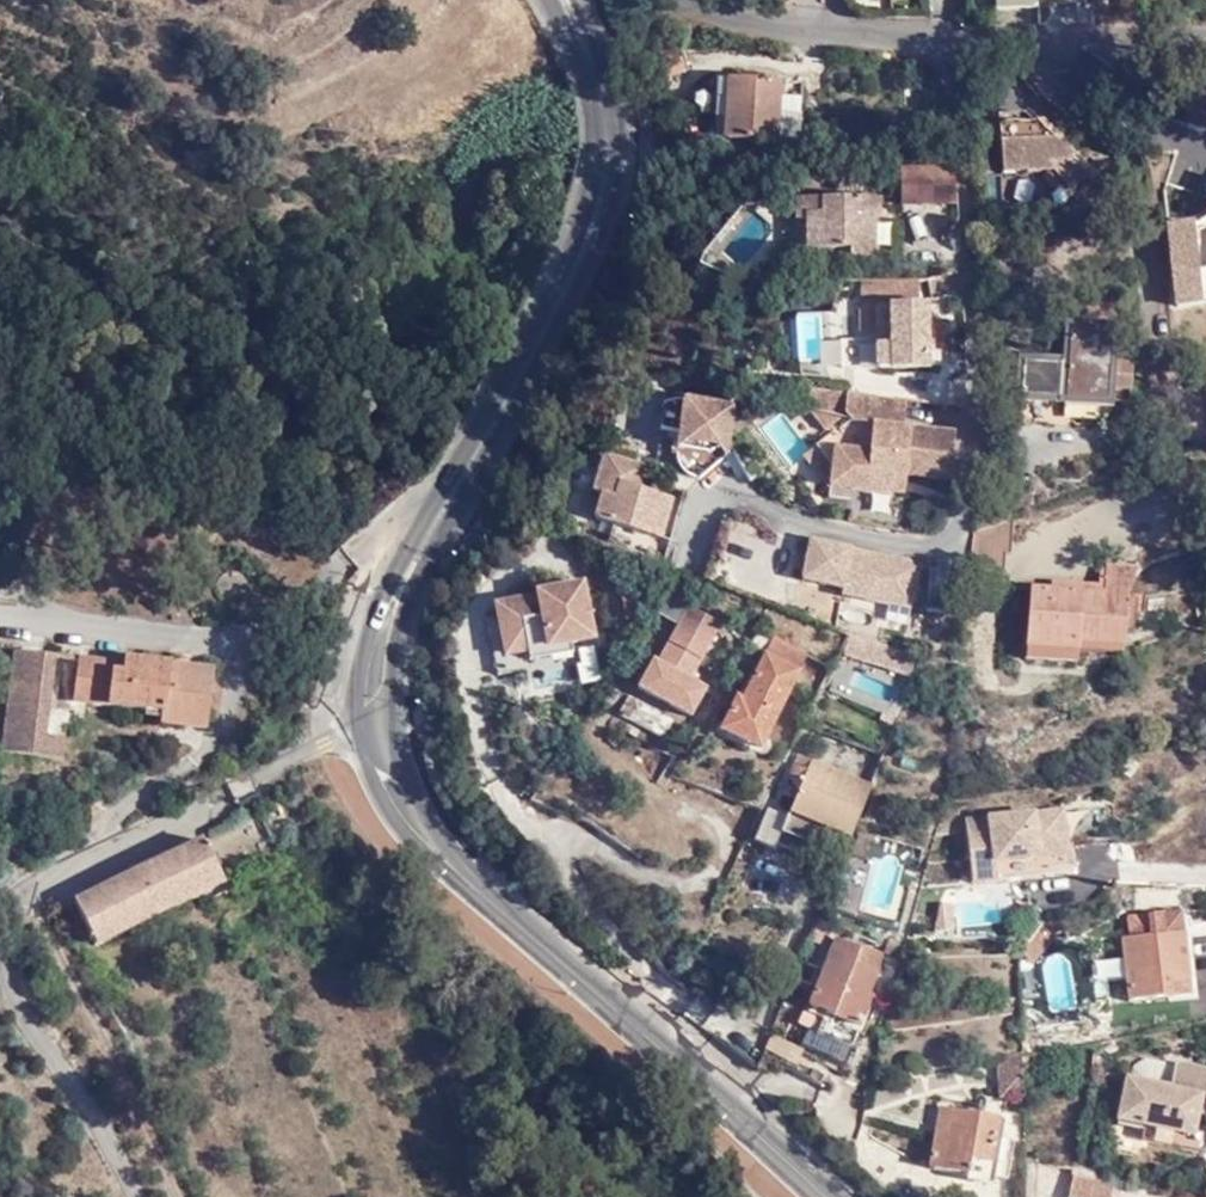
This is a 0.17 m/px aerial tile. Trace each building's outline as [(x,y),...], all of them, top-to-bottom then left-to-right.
[(1120,51),(1092,47),(1092,52),(1118,68),(1120,51)] [(779,114),(780,96),(780,80),(727,78),(724,138),(797,143),(798,115),(779,114)] [(799,97),(780,96),(779,114),(798,115),(799,97)] [(1002,177),(1041,175),(1047,167),(1053,174),(1066,187),(1077,187),(1089,176),(1037,122),(1034,124),(1024,112),(1000,114),(1002,177)] [(698,153),(711,153),(713,139),(694,136),(694,143),(699,144),(698,153)] [(954,206),(953,170),(899,171),(900,206),(954,206)] [(798,259),(875,257),(873,198),(797,202),(798,259)] [(866,367),(939,367),(939,351),(926,351),(926,305),(861,306),(861,332),(876,333),(875,341),(862,341),(864,363),(866,367)] [(1019,396),(1106,402),(1106,389),(1129,391),(1130,358),(1109,357),(1111,328),(1069,325),(1068,364),(1021,362),(1019,396)] [(908,402),(812,391),(809,405),(828,430),(848,413),(854,421),(875,423),(871,452),(835,447),(833,465),(851,488),(869,491),(892,473),(907,476),(951,480),(957,433),(905,426),(908,402)] [(681,472),(682,473),(703,477),(726,459),(732,409),(678,402),(668,404),(663,432),(679,434),(675,461),(681,472)] [(831,486),(833,465),(817,446),(807,455),(831,486)] [(612,457),(604,455),(593,494),(601,497),(595,521),(660,539),(671,500),(638,491),(643,467),(612,457)] [(851,488),(833,465),(831,486),(851,488)] [(703,477),(682,473),(692,480),(698,482),(703,477)] [(905,496),(907,476),(892,473),(869,491),(905,496)] [(975,532),(975,537),(972,567),(1003,568),(1004,552),(1010,552),(1012,519),(975,532)] [(803,579),(844,588),(845,585),(892,595),(900,588),(916,591),(922,561),(812,538),(803,579)] [(1032,588),(1027,648),(1077,652),(1078,644),(1122,647),(1127,597),(1137,570),(1108,567),(1108,571),(1105,595),(1050,590),(1032,588)] [(1051,583),(1050,590),(1105,595),(1108,571),(1100,570),(1098,588),(1051,583)] [(845,585),(844,588),(844,594),(912,608),(916,591),(900,588),(892,595),(845,585)] [(500,617),(576,648),(564,592),(499,606),(500,617)] [(685,681),(717,624),(667,596),(654,614),(674,625),(653,662),(649,660),(632,688),(685,718),(701,689),(685,681)] [(577,654),(576,648),(500,617),(510,670),(577,654)] [(872,640),(845,632),(840,653),(906,674),(913,655),(872,640)] [(738,735),(760,746),(804,658),(769,639),(738,701),(732,698),(715,731),(735,741),(738,735)] [(1078,644),(1077,652),(1122,657),(1122,647),(1078,644)] [(1077,652),(1027,648),(1026,660),(1076,665),(1077,652)] [(63,741),(44,737),(55,658),(13,652),(0,752),(0,753),(60,761),(63,741)] [(204,730),(210,680),(166,675),(166,665),(124,660),(123,666),(78,661),(73,701),(161,711),(160,724),(204,730)] [(166,675),(210,680),(211,670),(166,665),(166,675)] [(659,752),(675,722),(633,701),(618,731),(659,752)] [(757,752),(760,746),(738,735),(735,741),(757,752)] [(820,843),(844,852),(870,785),(805,759),(801,769),(794,768),(791,777),(803,783),(778,843),(813,859),(820,843)] [(1065,844),(1063,812),(965,820),(971,884),(1039,877),(1038,871),(1073,869),(1072,842),(1065,844)] [(220,882),(200,841),(74,905),(95,945),(220,882)] [(1121,941),(1123,962),(1123,982),(1125,1005),(1186,999),(1179,916),(1146,918),(1148,939),(1121,941)] [(817,924),(811,939),(826,945),(832,929),(817,924)] [(1020,953),(1022,956),(1041,926),(1040,925),(1020,953)] [(1041,926),(1022,956),(1032,964),(1054,938),(1041,926)] [(862,959),(865,952),(836,940),(807,1006),(824,1014),(814,1033),(848,1047),(857,1026),(865,1029),(876,998),(866,994),(878,967),(862,959)] [(882,960),(865,952),(862,959),(878,967),(882,960)] [(1123,982),(1123,962),(1090,964),(1090,985),(1123,982)] [(1023,1072),(1023,1059),(1004,1061),(1004,1070),(1023,1072)] [(1143,1130),(1144,1131),(1148,1119),(1155,1119),(1154,1126),(1191,1135),(1193,1131),(1201,1096),(1205,1097),(1205,1071),(1175,1064),(1172,1066),(1144,1059),(1132,1068),(1129,1079),(1126,1077),(1117,1125),(1143,1130)] [(1011,1097),(1022,1098),(1023,1072),(1004,1070),(1001,1083),(1011,1097)] [(885,1088),(904,1086),(904,1074),(885,1076),(885,1088)] [(988,1174),(1006,1179),(1015,1142),(994,1138),(998,1118),(941,1108),(930,1168),(986,1178),(988,1174)] [(1143,1130),(1141,1139),(1205,1153),(1205,1152),(1205,1134),(1193,1131),(1191,1135),(1154,1126),(1155,1119),(1148,1119),(1144,1131),(1143,1130)] [(1113,1184),(1073,1174),(1068,1196),(1110,1196),(1113,1184)]
